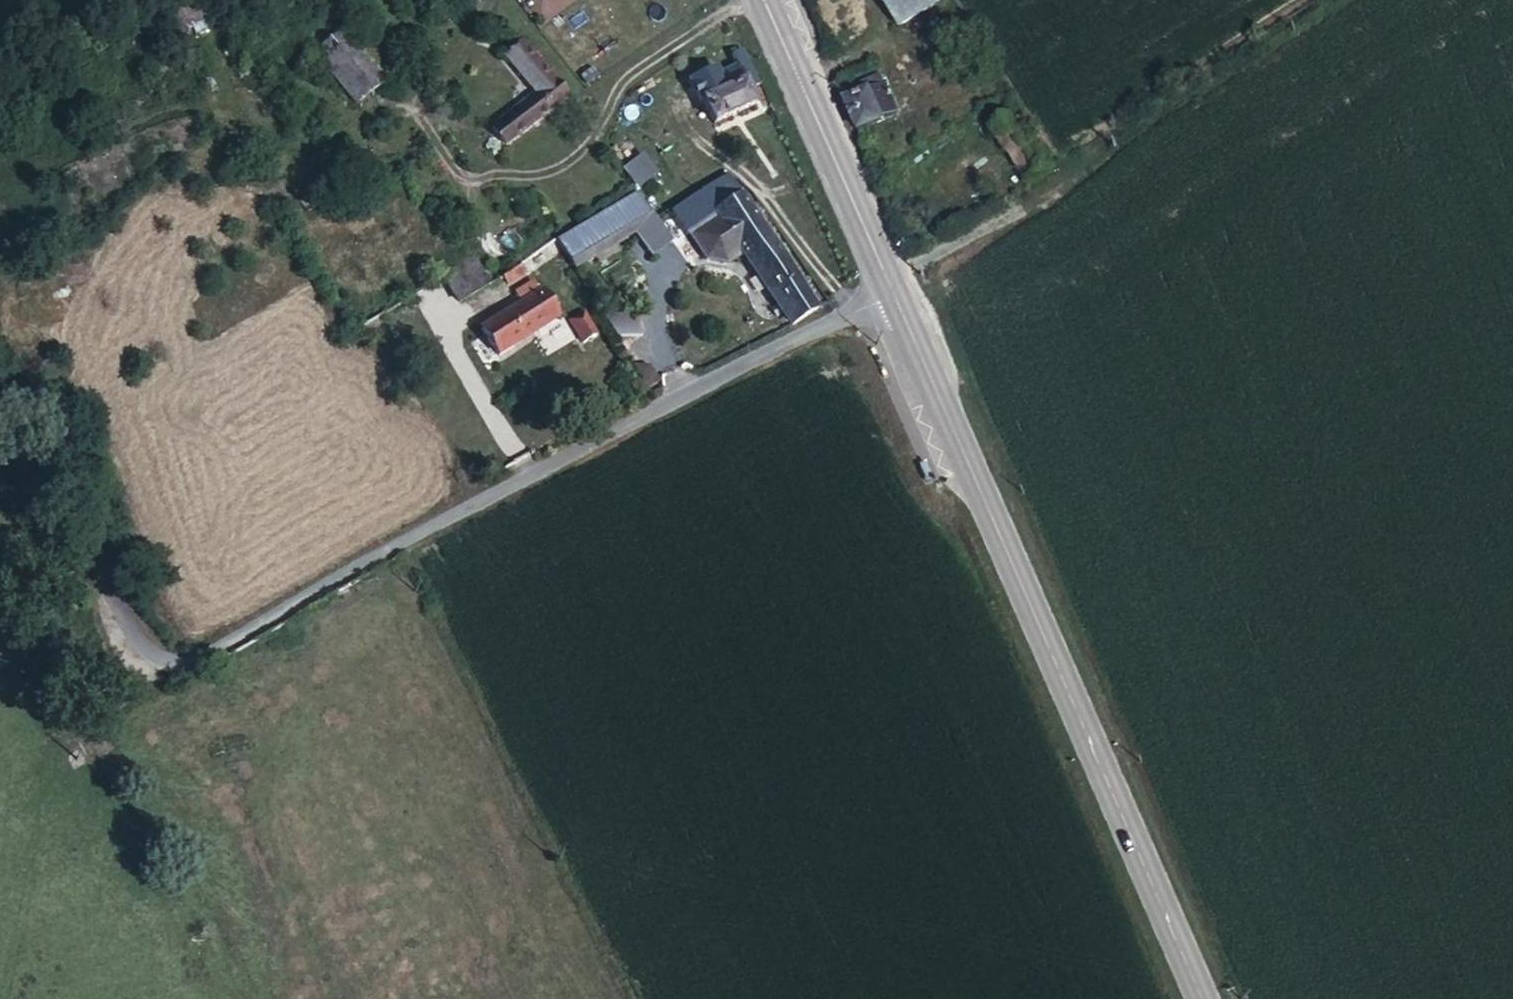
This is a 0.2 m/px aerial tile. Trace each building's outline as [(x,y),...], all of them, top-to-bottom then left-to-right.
[(900,26),(943,0),(884,0),(900,26)] [(306,40),(359,105),(384,85),(343,34),(334,40),(323,27),(306,40)] [(537,93),(494,128),(506,145),(568,96),(526,45),(508,58),(537,93)] [(710,112),(715,123),(758,103),(751,88),(759,83),(750,66),(742,70),(739,66),(697,86),(710,112)] [(881,74),(848,89),(852,98),(846,101),(859,132),(866,130),(898,115),(892,102),(881,74)] [(908,95),(892,102),(898,115),(914,108),(908,95)] [(1051,166),(1020,121),(996,136),(1029,184),(1051,166)] [(720,212),(742,196),(729,176),(673,214),(687,235),(689,234),(720,212)] [(556,241),(572,266),(593,254),(599,262),(618,251),(613,243),(632,230),(653,216),(635,192),(556,241)] [(818,308),(742,196),(720,212),(745,253),(792,325),(818,308)] [(745,253),(720,212),(689,234),(706,259),(728,264),(745,253)] [(653,216),(632,230),(652,256),(672,241),(653,216)] [(475,260),(445,278),(460,302),(490,284),(475,260)] [(527,273),(522,266),(504,278),(508,285),(527,273)] [(517,293),(523,304),(540,293),(532,282),(517,293)] [(540,293),(523,304),(481,330),(498,356),(560,317),(543,291),(540,293)] [(584,314),(571,321),(584,342),(597,335),(584,314)] [(631,317),(604,316),(616,336),(643,335),(631,317)] [(650,366),(636,365),(649,386),(659,379),(650,366)]
